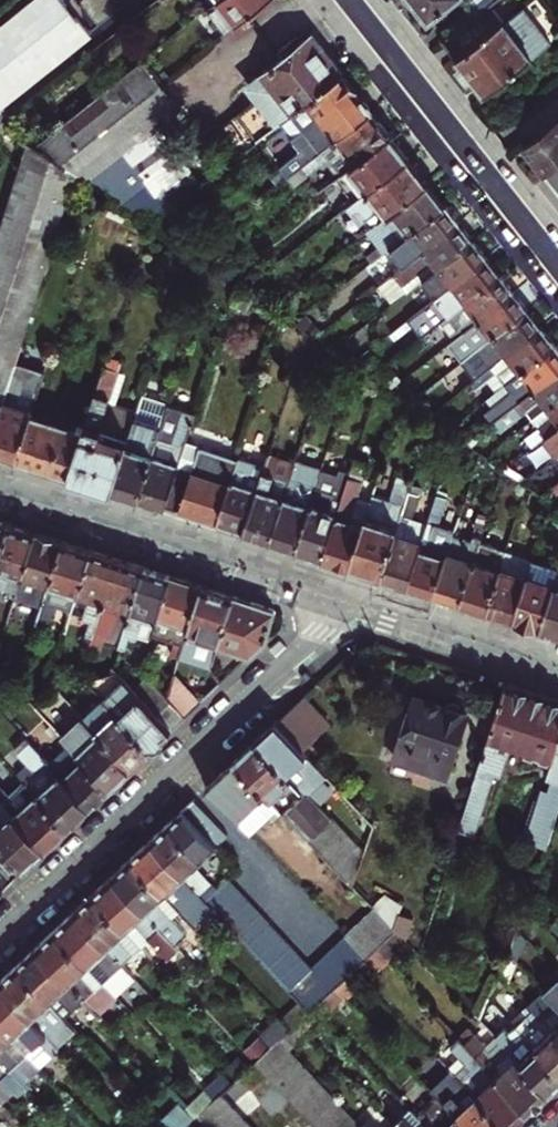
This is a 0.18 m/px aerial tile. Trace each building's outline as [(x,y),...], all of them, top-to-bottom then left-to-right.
[(0,28),(0,105),(94,29),(77,8),(70,0),(35,0),(0,28)] [(240,22),(267,0),(223,0),(240,22)] [(421,4),(431,17),(454,0),(418,0),(421,4)] [(483,11),(493,3),(496,0),(474,0),(483,11)] [(507,21),(493,3),(483,11),(446,40),(464,63),(460,66),(465,72),(471,80),(475,76),(488,93),(554,40),(526,6),(507,21)] [(285,121),(294,114),(345,72),(316,35),(301,47),(255,83),(266,96),(270,101),(285,121)] [(77,175),(117,202),(134,189),(142,198),(156,185),(175,209),(192,195),(182,182),(200,169),(187,152),(174,137),(192,122),(182,109),(186,106),(178,96),(167,80),(146,57),(35,146),(77,175)] [(298,161),(303,166),(321,153),(375,110),(360,91),(345,72),(294,114),(315,141),(311,144),(314,148),(309,152),(298,161)] [(266,96),(255,83),(250,87),(261,100),(266,96)] [(261,140),(277,127),(262,108),(257,101),(241,114),(261,140)] [(285,121),(270,101),(262,108),(277,127),(285,121)] [(321,153),(303,166),(309,174),(325,162),(328,165),(332,162),(343,175),(349,170),(375,150),(394,134),(384,122),(375,110),(321,153)] [(294,114),(285,121),(309,152),(314,148),(311,144),(315,141),(294,114)] [(528,145),(537,157),(548,170),(557,162),(557,121),(528,145)] [(375,150),(349,170),(368,193),(413,158),(403,145),(394,134),(375,150)] [(7,395),(62,222),(77,175),(35,146),(29,142),(0,233),(0,416),(7,395)] [(413,158),(368,193),(348,209),(368,233),(377,226),(383,222),(433,182),(423,170),(413,158)] [(546,172),(557,188),(557,162),(548,170),(546,172)] [(377,262),(400,244),(450,204),(441,193),(433,182),(383,222),(395,238),(389,242),(385,246),(382,242),(370,252),(377,262)] [(386,267),(394,277),(464,221),(458,213),(450,204),(400,244),(406,252),(386,267)] [(409,295),(430,278),(478,239),(472,232),(464,221),(394,277),(409,295)] [(383,222),(377,226),(389,242),(395,238),(383,222)] [(430,278),(443,294),(491,255),(484,247),(481,243),(478,239),(430,278)] [(491,255),(443,294),(415,316),(419,321),(429,334),(472,300),(505,273),(499,265),(491,255)] [(505,273),(472,300),(481,311),(466,322),(472,329),(519,290),(511,280),(505,273)] [(519,290),(472,329),(461,338),(467,346),(493,326),(500,335),(534,309),(529,302),(519,290)] [(534,309),(500,335),(478,353),(487,364),(466,381),(471,387),(498,365),(547,325),(542,318),(534,309)] [(419,321),(415,316),(400,329),(404,333),(419,321)] [(498,365),(504,373),(520,361),(528,370),(557,346),(557,339),(554,334),(547,325),(498,365)] [(503,418),(557,375),(557,346),(528,370),(537,382),(498,412),(503,418)] [(19,461),(33,417),(52,356),(35,352),(20,398),(7,395),(0,416),(0,455),(4,456),(19,461)] [(105,488),(115,491),(137,419),(139,413),(110,403),(121,371),(106,366),(86,430),(71,477),(80,480),(105,488)] [(503,418),(508,425),(531,407),(547,394),(555,405),(557,403),(557,375),(503,418)] [(139,413),(137,419),(150,423),(159,394),(146,390),(139,413)] [(547,394),(531,407),(540,418),(555,405),(547,394)] [(161,437),(142,499),(157,504),(169,508),(189,445),(199,413),(185,409),(174,441),(161,437)] [(79,433),(33,417),(19,461),(37,467),(71,477),(86,430),(81,427),(79,433)] [(130,496),(142,499),(161,437),(164,427),(150,423),(137,419),(115,491),(130,496)] [(547,428),(553,435),(557,431),(557,419),(547,428)] [(195,516),(221,524),(241,461),(189,445),(169,508),(195,516)] [(263,537),(275,541),(302,456),(275,447),(265,482),(248,533),(263,537)] [(237,529),(248,533),(265,482),(251,477),(258,458),(244,453),(241,461),(221,524),(237,529)] [(289,546),(302,550),(329,463),(302,454),(302,456),(275,541),(289,546)] [(343,563),(356,566),(372,517),(376,501),(362,496),(374,461),(361,457),(350,492),(329,558),(343,563)] [(317,554),(329,558),(350,492),(342,490),(343,487),(332,484),(335,473),(334,472),(336,465),(329,463),(302,550),(317,554)] [(370,571),(387,576),(405,520),(410,503),(402,500),(400,506),(394,505),(388,522),(372,517),(356,566),(370,571)] [(403,581),(414,585),(426,546),(409,541),(415,523),(405,520),(387,576),(403,581)] [(8,526),(0,523),(0,550),(8,526)] [(429,589),(440,593),(458,534),(460,530),(441,524),(433,545),(427,543),(426,546),(414,585),(429,589)] [(16,595),(35,534),(21,530),(8,526),(0,550),(0,585),(10,589),(9,594),(16,595)] [(28,594),(43,599),(61,543),(50,539),(35,534),(16,595),(8,620),(19,624),(28,594)] [(454,597),(468,601),(487,542),(489,536),(482,534),(479,541),(458,534),(440,593),(454,597)] [(485,607),(494,609),(512,551),(487,542),(468,601),(483,606),(485,607)] [(61,543),(43,599),(32,634),(44,638),(56,603),(71,608),(88,552),(75,547),(61,543)] [(507,614),(520,617),(537,565),(541,551),(536,550),(533,558),(512,551),(494,609),(507,614)] [(88,552),(71,608),(91,614),(82,642),(91,644),(116,560),(102,556),(88,552)] [(116,560),(91,644),(97,645),(100,633),(121,639),(143,569),(130,565),(116,560)] [(548,627),(557,596),(557,572),(537,565),(520,617),(534,622),(548,627)] [(143,569),(121,639),(120,642),(127,644),(130,631),(137,632),(151,637),(155,627),(170,578),(158,574),(143,569)] [(170,578),(155,627),(179,634),(178,639),(174,639),(168,656),(178,659),(178,657),(200,587),(183,582),(170,578)] [(200,587),(178,657),(212,668),(220,642),(233,598),(218,593),(200,587)] [(548,627),(557,630),(557,596),(548,627)] [(233,598),(220,642),(254,653),(261,647),(274,611),(250,604),(233,598)] [(126,680),(112,665),(98,670),(116,689),(126,680)] [(190,691),(173,674),(167,694),(187,716),(223,682),(211,670),(190,691)] [(172,730),(142,697),(126,680),(116,689),(105,699),(152,749),(164,738),(172,730)] [(172,730),(187,716),(167,694),(157,683),(142,697),(172,730)] [(557,819),(557,702),(539,696),(505,685),(458,832),(478,837),(499,774),(517,779),(525,751),(555,761),(549,779),(557,781),(554,792),(545,789),(532,838),(550,843),(557,819)] [(305,695),(277,721),(304,750),(331,723),(305,695)] [(440,716),(443,705),(417,697),(414,707),(440,716)] [(152,749),(105,699),(85,717),(131,769),(141,760),(152,749)] [(450,707),(443,705),(440,716),(414,707),(396,760),(447,777),(468,713),(464,712),(463,706),(459,704),(455,703),(450,707)] [(63,747),(49,761),(91,806),(103,795),(111,787),(65,736),(48,716),(39,724),(56,741),(63,747)] [(131,769),(85,717),(65,736),(111,787),(123,776),(131,769)] [(319,766),(304,750),(277,721),(268,730),(255,742),(292,778),(298,785),(319,766)] [(56,741),(42,753),(49,761),(63,747),(56,741)] [(271,798),(292,778),(255,742),(247,750),(236,760),(271,798)] [(91,806),(49,761),(42,753),(33,744),(29,749),(37,758),(45,765),(27,783),(68,828),(81,816),(91,806)] [(37,758),(20,774),(27,783),(45,765),(37,758)] [(224,771),(207,787),(252,836),(281,808),(271,798),(236,760),(224,771)] [(319,766),(298,785),(305,792),(307,794),(310,791),(319,781),(323,778),(319,773),(323,770),(319,766)] [(338,785),(323,770),(319,773),(323,778),(319,781),(329,794),(338,785)] [(20,774),(7,787),(14,794),(27,783),(20,774)] [(292,778),(271,798),(281,808),(284,811),(305,792),(298,785),(292,778)] [(47,848),(59,836),(68,828),(27,783),(14,794),(7,787),(0,780),(0,798),(47,848)] [(362,868),(367,852),(341,825),(310,791),(307,794),(305,792),(284,811),(321,852),(348,880),(362,868)] [(0,798),(0,865),(14,879),(29,864),(47,848),(0,798)] [(176,816),(153,838),(214,904),(312,1010),(335,989),(355,971),(367,959),(348,939),(346,937),(314,968),(231,877),(221,887),(199,865),(229,836),(194,799),(176,816)] [(214,904),(153,838),(141,849),(132,858),(193,923),(214,904)] [(124,865),(114,874),(178,944),(196,927),(193,923),(132,858),(124,865)] [(0,865),(0,892),(14,879),(0,865)] [(106,882),(94,893),(139,941),(148,933),(167,954),(178,944),(114,874),(106,882)] [(139,941),(94,893),(84,902),(73,912),(120,962),(139,941)] [(396,931),(402,913),(404,906),(390,897),(376,909),(378,911),(396,931)] [(529,910),(520,936),(532,949),(540,922),(529,910)] [(378,911),(348,939),(367,959),(376,950),(396,931),(378,911)] [(120,962),(73,912),(63,922),(54,931),(112,991),(130,973),(120,962)] [(402,913),(396,931),(405,941),(409,945),(416,922),(402,913)] [(112,991),(54,931),(45,939),(35,948),(96,1013),(116,996),(112,991)] [(376,950),(385,960),(405,941),(396,931),(376,950)] [(520,936),(513,960),(527,975),(534,951),(532,949),(520,936)] [(25,957),(17,965),(48,997),(56,988),(73,1006),(88,1022),(96,1013),(35,948),(25,957)] [(520,999),(527,975),(513,960),(505,984),(520,999)] [(17,965),(8,974),(0,981),(0,986),(56,1045),(75,1027),(64,1015),(48,997),(17,965)] [(355,971),(335,989),(346,1001),(366,983),(355,971)] [(0,986),(0,1020),(40,1064),(58,1047),(56,1045),(0,986)] [(56,988),(48,997),(64,1015),(73,1006),(56,988)] [(554,1004),(549,1009),(539,1019),(557,1039),(557,1008),(554,1004)] [(539,1019),(522,1035),(526,1039),(557,1072),(557,1039),(539,1019)] [(0,1020),(0,1060),(24,1085),(30,1080),(26,1076),(40,1064),(0,1020)] [(506,1050),(547,1094),(556,1086),(557,1084),(557,1072),(526,1039),(520,1046),(515,1042),(506,1050)] [(453,1076),(501,1126),(512,1126),(517,1123),(527,1113),(466,1048),(459,1040),(450,1048),(465,1064),(453,1076)] [(547,1094),(506,1050),(502,1047),(491,1056),(487,1052),(475,1040),(466,1048),(527,1113),(537,1104),(547,1094)] [(498,1042),(487,1052),(491,1056),(502,1047),(498,1042)] [(278,1043),(274,1046),(255,1063),(317,1126),(356,1126),(278,1043)] [(0,1060),(0,1098),(1,1100),(14,1088),(17,1092),(24,1085),(0,1060)] [(438,1099),(464,1126),(501,1126),(453,1076),(449,1072),(430,1090),(438,1099)] [(206,1126),(249,1126),(220,1097),(198,1118),(206,1126)] [(438,1099),(418,1117),(427,1126),(464,1126),(438,1099)] [(406,1118),(414,1126),(427,1126),(418,1117),(413,1112),(406,1118)] [(406,1118),(397,1126),(414,1126),(406,1118)]
